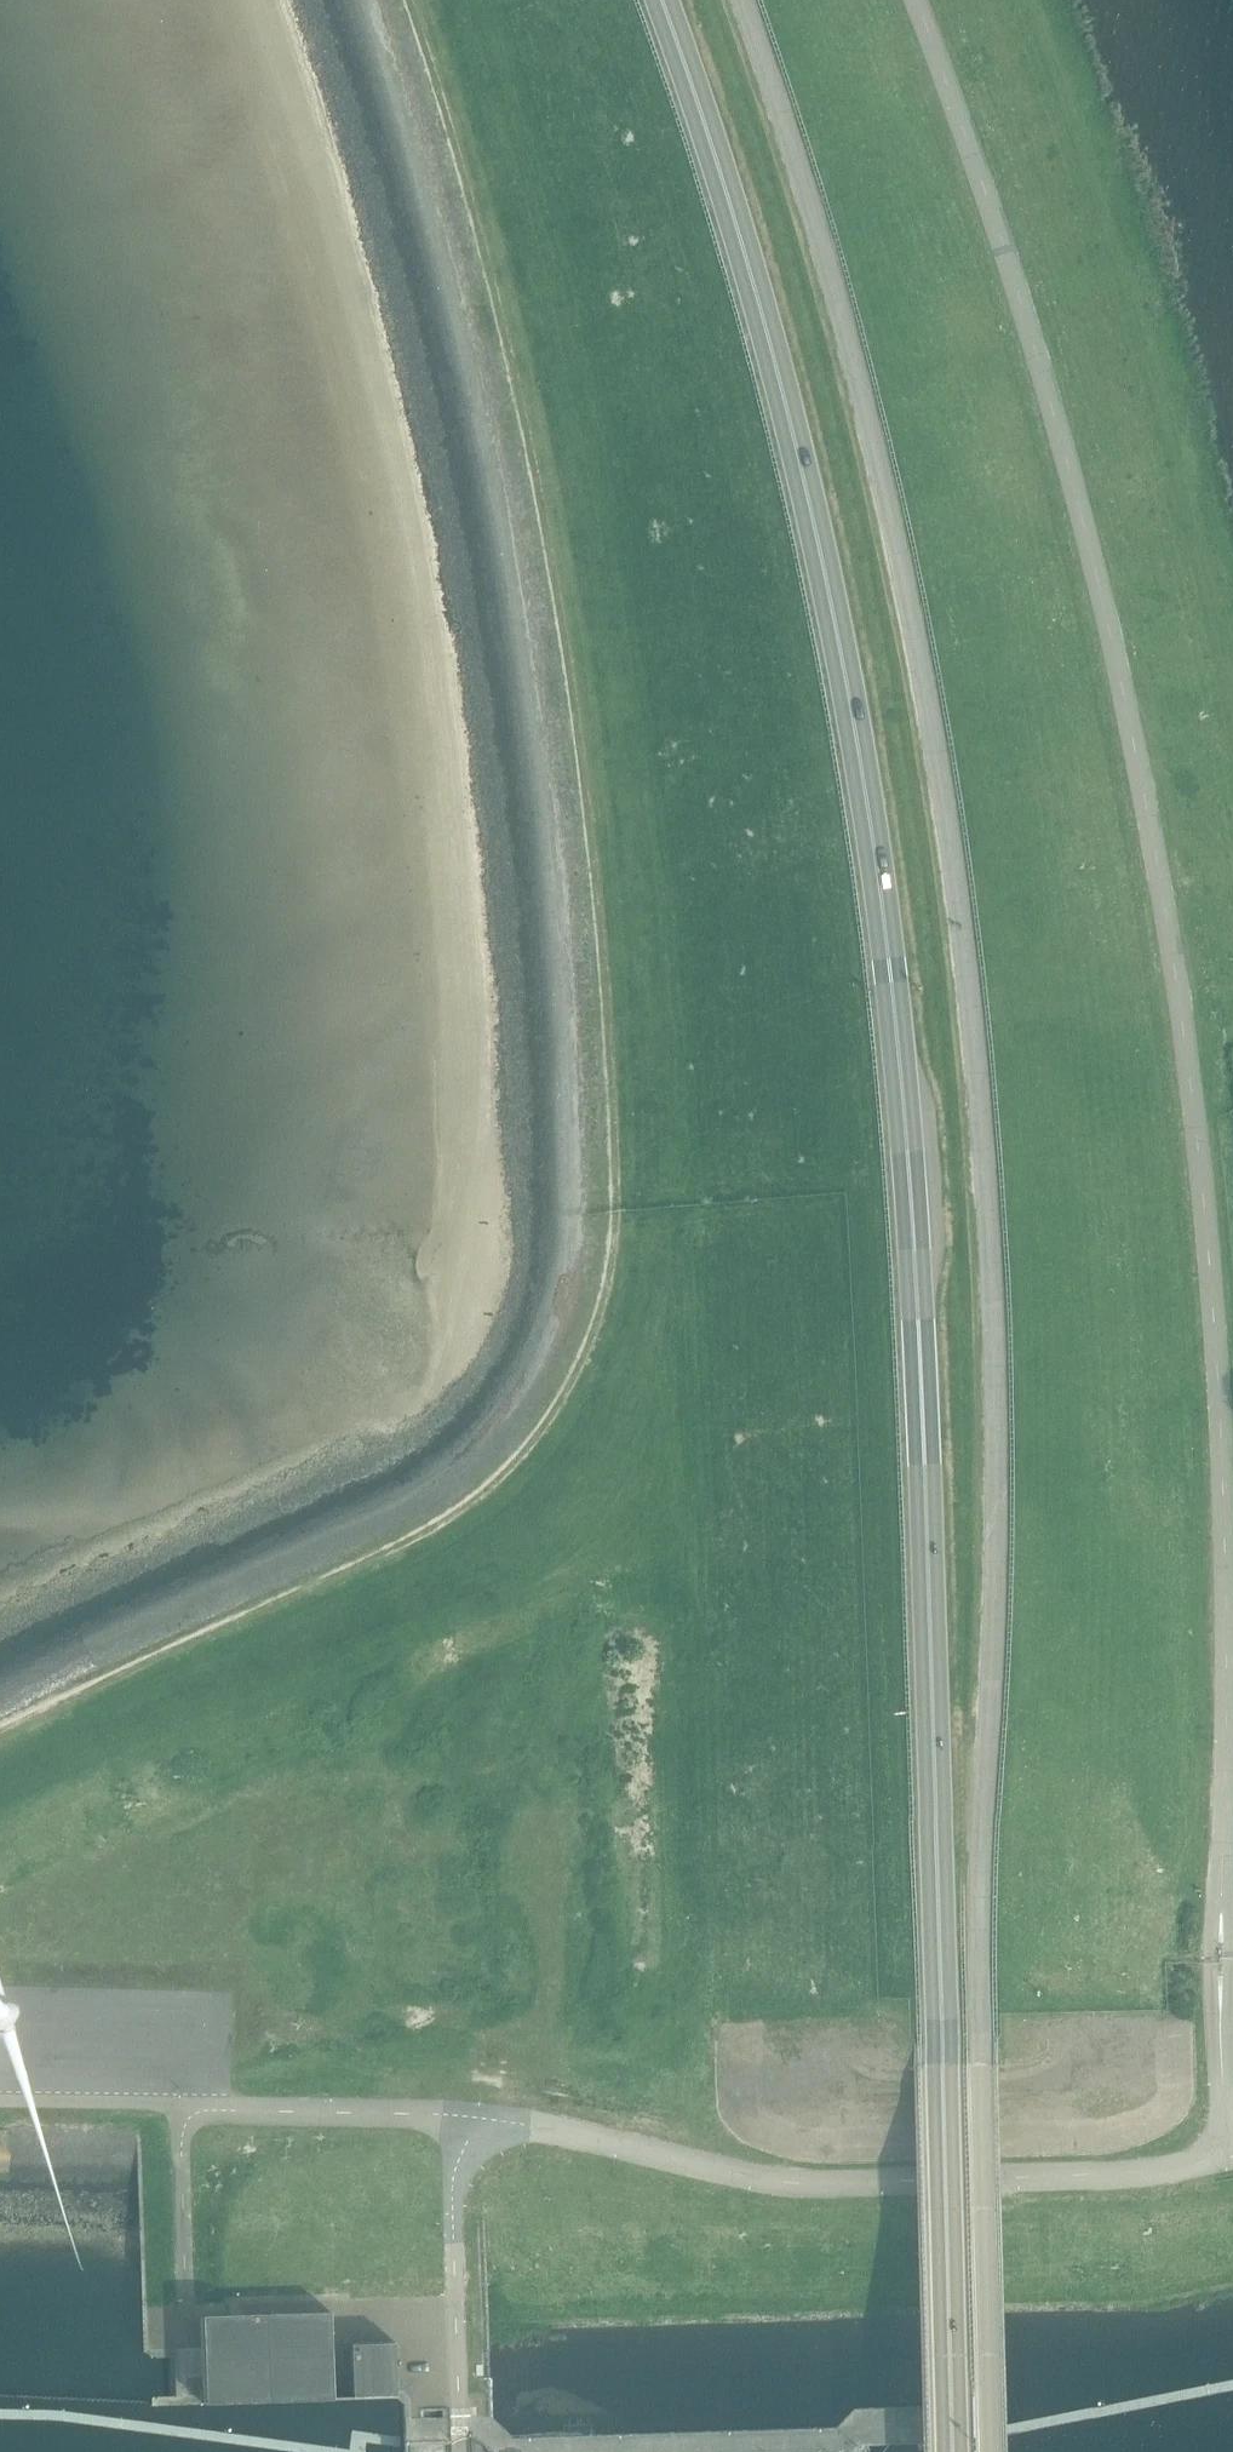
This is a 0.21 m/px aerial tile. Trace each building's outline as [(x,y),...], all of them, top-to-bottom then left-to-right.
[(202,2317),(206,2404),(333,2400),(330,2312),(202,2317)] [(351,2345),(353,2397),(396,2396),(395,2344),(351,2345)]
